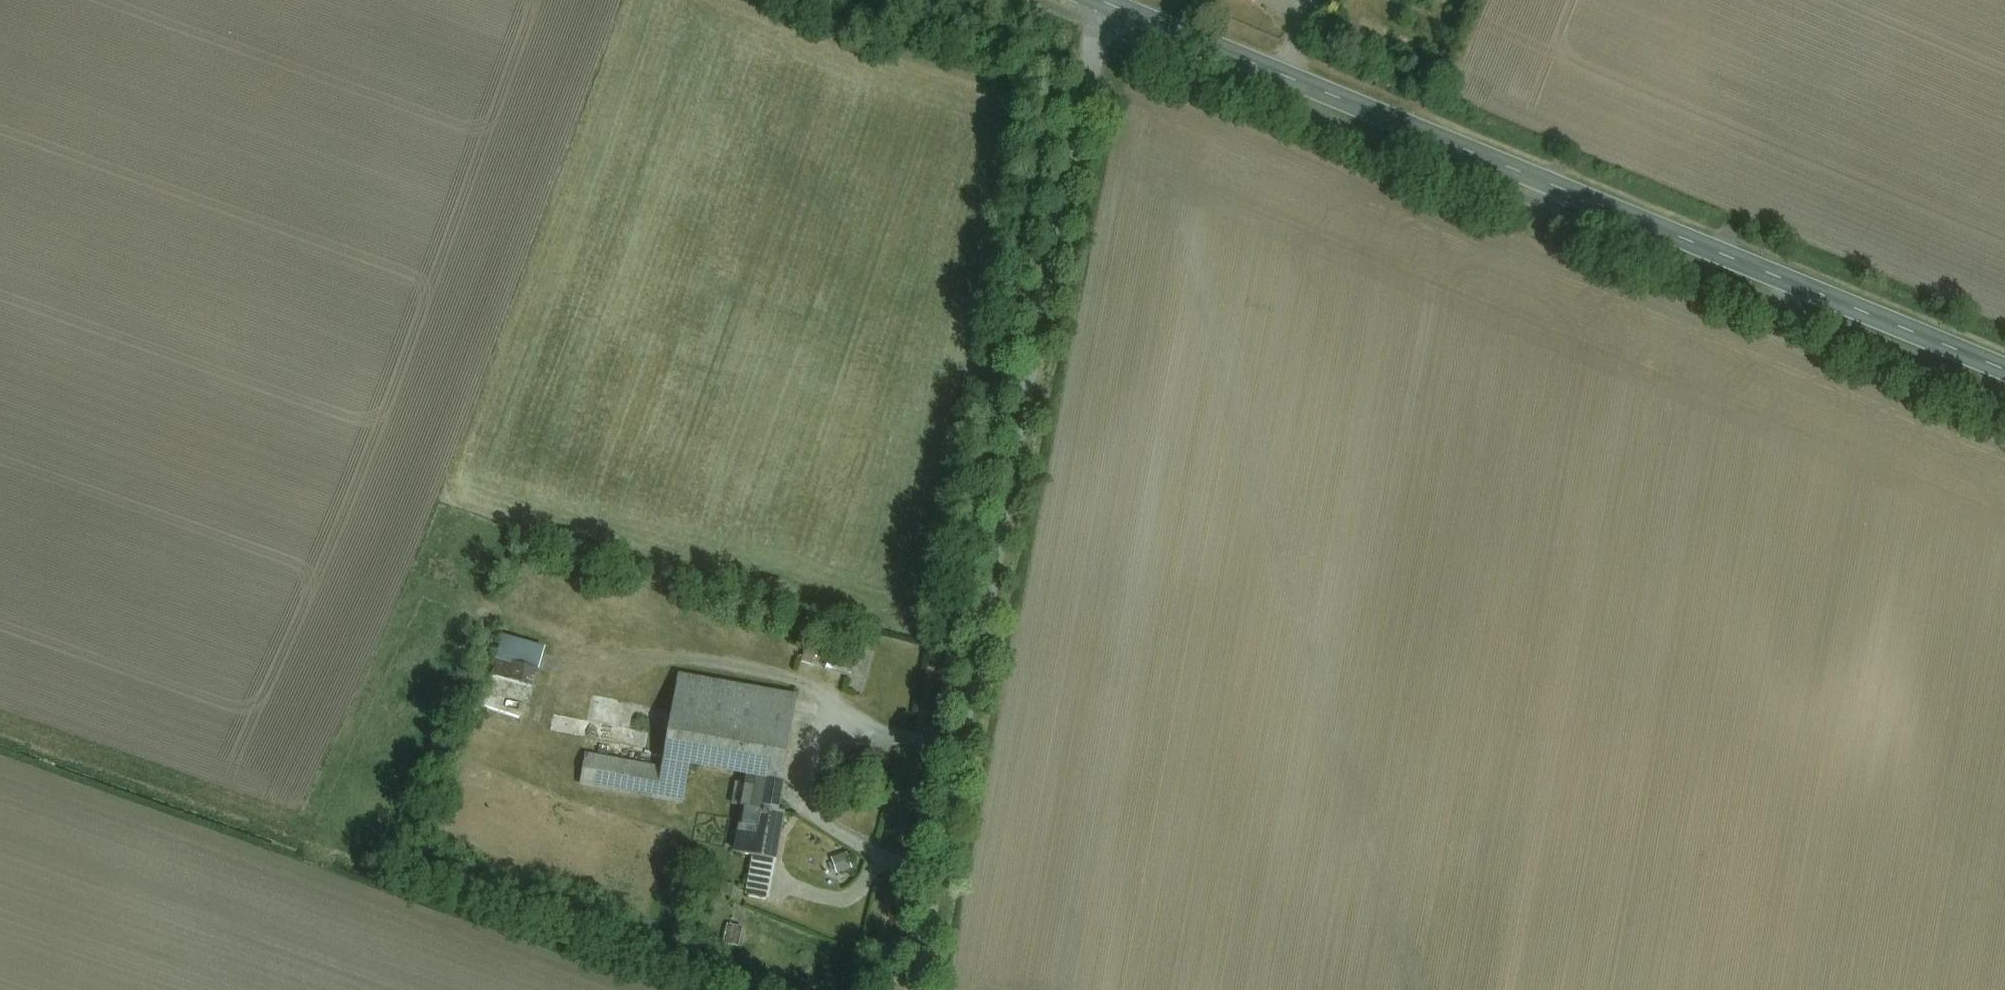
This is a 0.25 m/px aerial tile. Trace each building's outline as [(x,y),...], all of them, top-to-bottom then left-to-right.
[(470,758),(540,777),(546,754),(520,747),(524,729),(528,730),(550,643),(522,636),(502,716),(482,711),(470,758)] [(853,673),(855,649),(825,647),(823,670),(853,673)] [(725,865),(771,873),(800,703),(678,682),(662,777),(586,764),(581,794),(691,813),(696,784),(738,791),(725,865)] [(742,931),(721,926),(714,954),(736,959),(742,931)]
